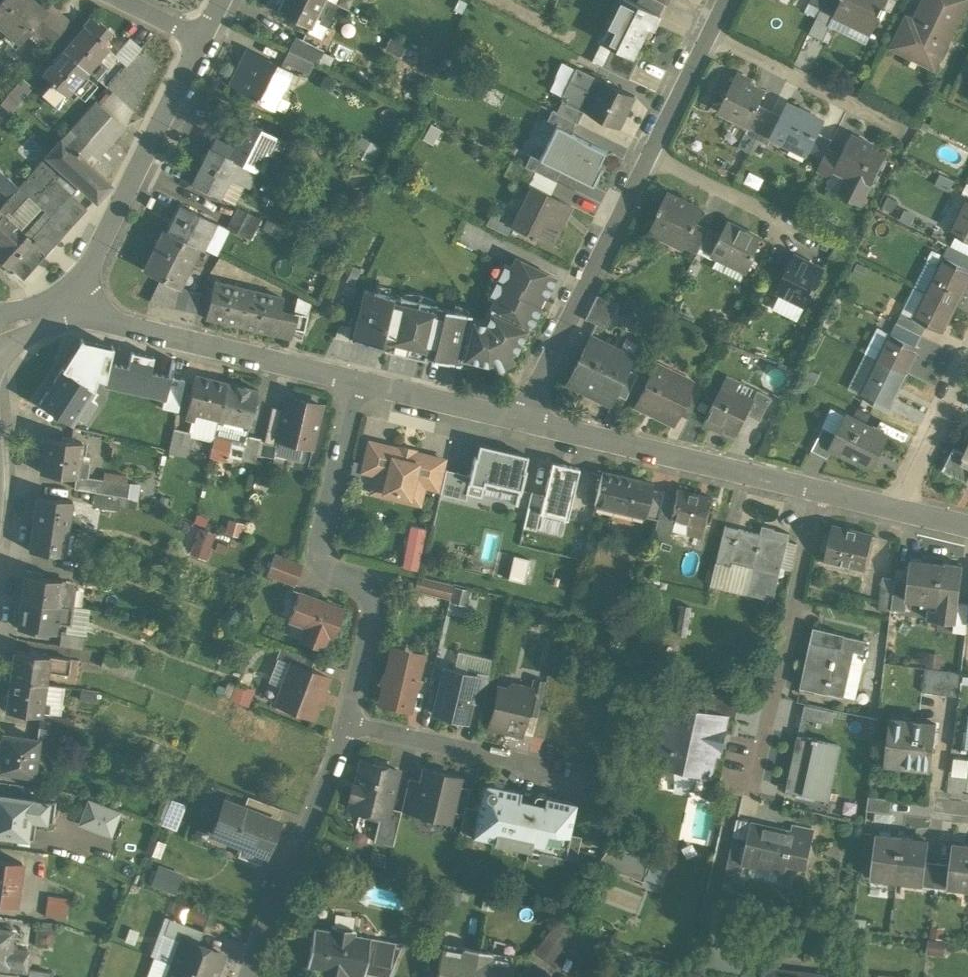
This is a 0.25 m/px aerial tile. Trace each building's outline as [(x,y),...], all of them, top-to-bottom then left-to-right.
[(9,28),(2,36),(15,48),(34,26),(41,32),(59,11),(49,3),(42,11),(29,0),(0,0),(0,20),(9,28)] [(274,9),(306,25),(320,0),(279,0),(274,9)] [(306,25),(320,33),(327,21),(324,19),(333,1),(331,0),(320,0),(306,25)] [(632,0),(622,0),(602,41),(617,49),(634,57),(634,55),(649,26),(654,28),(661,14),(637,3),(632,0)] [(658,0),(639,0),(637,3),(661,14),(666,4),(658,0)] [(806,11),(817,17),(821,8),(825,0),(811,0),(806,11)] [(821,8),(834,14),(841,0),(825,0),(821,8)] [(834,14),(872,33),(882,13),(885,14),(888,8),(885,7),(889,0),(841,0),(834,14)] [(912,27),(906,24),(894,48),(935,68),(967,1),(967,0),(926,0),(912,27)] [(59,11),(41,32),(53,42),(70,21),(59,11)] [(85,25),(63,50),(87,70),(109,45),(85,25)] [(323,48),(298,35),(290,50),(313,62),(316,63),(323,48)] [(131,37),(116,53),(127,63),(142,47),(131,37)] [(127,63),(108,85),(135,106),(157,59),(142,47),(127,63)] [(291,70),(245,48),(228,83),(256,97),(255,99),(273,108),(291,70)] [(634,57),(617,49),(608,69),(629,79),(640,58),(634,55),(634,57)] [(63,50),(42,74),(66,94),(87,70),(63,50)] [(313,62),(290,50),(285,61),(308,73),(313,62)] [(562,100),(590,113),(620,127),(636,94),(606,81),(578,67),(562,100)] [(22,78),(8,93),(19,103),(33,87),(22,78)] [(764,91),(736,78),(720,110),(735,117),(736,115),(752,123),(760,107),(761,104),(758,103),(764,91)] [(96,99),(60,139),(90,165),(113,139),(126,125),(96,99)] [(586,112),(563,100),(557,112),(577,121),(580,123),(586,112)] [(824,121),(788,103),(781,117),(771,137),(791,147),(794,142),(810,149),(824,121)] [(752,123),(748,131),(758,136),(770,112),(760,107),(752,123)] [(557,112),(552,109),(546,120),(555,125),(571,133),(577,121),(557,112)] [(781,117),(770,112),(758,136),(757,138),(768,143),(771,137),(781,117)] [(245,120),(233,145),(215,136),(209,147),(255,170),(265,149),(276,155),(284,140),(245,120)] [(555,125),(538,159),(560,170),(592,185),(602,165),(601,165),(608,151),(571,133),(555,125)] [(758,136),(748,131),(740,147),(750,152),(757,138),(758,136)] [(872,146),(851,135),(842,154),(835,169),(848,175),(854,178),(855,176),(872,184),(886,156),(871,148),(872,146)] [(90,165),(60,139),(46,155),(62,170),(96,201),(111,184),(90,165)] [(113,139),(90,165),(103,177),(127,151),(113,139)] [(255,170),(209,147),(191,182),(218,196),(229,175),(247,184),(255,170)] [(842,154),(828,147),(817,170),(831,177),(835,169),(842,154)] [(46,155),(19,187),(28,196),(34,201),(62,170),(46,155)] [(560,170),(538,159),(530,155),(524,166),(554,181),(560,170)] [(0,171),(0,189),(2,190),(0,192),(0,194),(7,200),(19,187),(0,171)] [(854,178),(848,175),(839,194),(861,205),(872,184),(855,176),(854,178)] [(7,200),(1,207),(11,215),(28,196),(19,187),(7,200)] [(535,189),(516,229),(552,246),(571,206),(535,189)] [(703,211),(667,193),(658,211),(660,212),(650,232),(684,249),(685,247),(697,223),(703,211)] [(967,197),(954,222),(967,229),(967,197)] [(68,198),(30,239),(31,240),(9,265),(23,277),(85,209),(73,198),(68,198)] [(214,222),(180,204),(167,231),(198,247),(201,248),(214,222)] [(259,217),(237,206),(231,216),(254,228),(259,217)] [(3,215),(0,218),(0,243),(2,245),(0,247),(0,259),(8,266),(9,265),(31,240),(30,239),(3,215)] [(254,228),(231,216),(227,226),(249,237),(254,228)] [(954,222),(948,233),(967,243),(967,229),(954,222)] [(697,223),(685,247),(697,253),(699,248),(709,229),(697,223)] [(762,240),(728,223),(722,235),(713,255),(749,271),(757,255),(755,255),(762,240)] [(722,235),(709,229),(699,248),(713,255),(722,235)] [(167,231),(163,230),(143,270),(161,278),(178,287),(198,247),(167,231)] [(509,265),(504,263),(488,296),(493,298),(482,319),(469,316),(459,360),(487,366),(493,363),(496,368),(513,359),(510,354),(517,350),(528,328),(529,328),(539,307),(538,307),(543,298),(544,298),(555,277),(513,256),(509,265)] [(793,256),(776,290),(808,306),(825,272),(793,256)] [(943,258),(938,268),(965,282),(967,276),(967,270),(943,258)] [(965,282),(938,268),(926,293),(953,307),(965,282)] [(178,287),(161,278),(150,301),(174,307),(179,288),(178,287)] [(282,298),(214,282),(205,317),(274,333),(279,312),(282,298)] [(190,291),(179,288),(174,307),(185,310),(190,291)] [(435,304),(399,296),(398,299),(391,297),(392,294),(373,290),(357,321),(353,340),(387,348),(386,350),(424,359),(424,356),(458,364),(459,360),(469,316),(470,313),(443,307),(442,308),(434,306),(435,304)] [(200,293),(190,291),(185,310),(196,312),(200,293)] [(953,307),(926,293),(913,319),(925,325),(940,332),(953,307)] [(596,295),(585,319),(604,327),(616,302),(596,295)] [(292,315),(289,326),(302,330),(309,302),(297,296),(292,315)] [(292,315),(279,312),(274,333),(287,336),(289,326),(292,315)] [(913,319),(900,312),(895,323),(920,336),(925,325),(913,319)] [(920,336),(895,323),(889,334),(915,347),(920,336)] [(633,355),(591,334),(566,384),(608,405),(614,393),(626,370),(633,355)] [(915,347),(889,334),(877,359),(904,373),(916,348),(915,347)] [(96,378),(105,380),(109,363),(113,347),(81,339),(74,368),(71,373),(70,374),(93,389),(96,378)] [(127,367),(109,363),(105,380),(131,389),(158,395),(165,391),(167,390),(170,378),(170,376),(150,372),(153,357),(131,352),(127,367)] [(904,373),(877,359),(865,384),(892,397),(904,373)] [(692,385),(654,366),(635,406),(648,413),(649,411),(674,423),(678,415),(687,396),(692,385)] [(71,373),(62,368),(39,403),(70,424),(76,416),(85,421),(97,403),(89,397),(93,389),(70,374),(71,373)] [(626,370),(614,393),(625,398),(637,375),(626,370)] [(226,381),(196,374),(185,418),(194,420),(195,420),(197,413),(218,418),(226,381)] [(165,397),(162,408),(177,411),(185,381),(170,378),(167,390),(165,391),(163,396),(165,397)] [(754,401),(736,392),(739,387),(725,380),(706,422),(712,425),(714,421),(739,433),(748,413),(754,401)] [(259,389),(226,381),(218,418),(250,426),(259,389)] [(892,397),(865,384),(859,395),(886,409),(892,397)] [(771,398),(758,391),(754,401),(748,413),(761,420),(771,398)] [(322,405),(287,396),(284,409),(277,438),(312,446),(322,405)] [(698,402),(687,396),(678,415),(689,420),(698,402)] [(284,409),(272,406),(264,441),(275,444),(277,438),(284,409)] [(218,418),(197,413),(195,420),(194,420),(190,431),(190,432),(190,433),(213,439),(213,438),(218,418)] [(887,436),(848,416),(838,436),(832,447),(833,448),(872,467),(887,436)] [(190,431),(174,428),(168,451),(185,455),(190,433),(190,432),(190,431)] [(824,428),(812,451),(827,458),(833,448),(832,447),(838,436),(824,428)] [(260,438),(247,435),(242,459),(254,462),(260,438)] [(61,440),(45,438),(40,471),(76,477),(81,443),(73,442),(73,439),(61,437),(61,440)] [(232,442),(213,438),(213,439),(210,453),(228,457),(232,442)] [(382,444),(368,441),(361,471),(375,474),(382,444)] [(430,456),(382,444),(375,474),(374,479),(386,481),(383,491),(409,497),(410,491),(421,493),(423,485),(430,456)] [(527,455),(480,444),(477,458),(475,458),(471,475),(467,493),(482,496),(485,481),(520,490),(525,469),(524,469),(527,455)] [(964,454),(953,449),(943,470),(967,483),(967,445),(964,454)] [(444,459),(430,456),(423,485),(437,488),(444,459)] [(578,467),(551,461),(543,494),(539,512),(566,518),(578,467)] [(458,472),(445,469),(440,492),(453,495),(458,472)] [(471,475),(458,472),(453,495),(466,499),(467,493),(471,475)] [(653,484),(602,472),(594,506),(645,519),(652,490),(653,484)] [(100,480),(78,477),(76,489),(94,492),(98,493),(100,480)] [(664,492),(652,490),(645,519),(657,522),(659,513),(664,492)] [(712,498),(678,490),(676,496),(671,516),(671,519),(674,519),(705,527),(712,498)] [(543,494),(531,491),(523,526),(535,529),(539,512),(543,494)] [(98,493),(94,492),(91,507),(115,511),(118,495),(98,493)] [(676,496),(664,492),(659,513),(671,516),(676,496)] [(72,501),(36,496),(32,522),(68,527),(72,501)] [(671,516),(659,513),(657,522),(654,534),(670,538),(674,519),(671,519),(671,516)] [(68,527),(32,522),(28,549),(64,555),(68,527)] [(421,568),(429,527),(412,523),(404,565),(421,568)] [(201,526),(191,553),(208,558),(217,531),(201,526)] [(739,530),(725,527),(717,560),(731,563),(739,530)] [(761,535),(739,530),(731,563),(753,568),(747,594),(774,600),(781,567),(791,569),(797,544),(797,543),(788,541),(790,533),(764,527),(761,535)] [(874,536),(833,527),(826,560),(866,569),(874,536)] [(303,563),(275,553),(267,574),(295,584),(303,563)] [(517,554),(513,576),(527,579),(532,557),(517,554)] [(110,559),(87,556),(85,569),(109,572),(110,559)] [(944,565),(911,560),(908,582),(906,598),(908,599),(924,601),(925,597),(939,599),(941,599),(945,565),(944,565)] [(963,565),(944,563),(944,565),(945,565),(941,599),(939,599),(937,619),(955,622),(956,622),(958,601),(963,565)] [(109,572),(85,569),(83,583),(107,586),(109,572)] [(60,580),(25,575),(21,599),(57,604),(60,580)] [(452,584),(419,576),(416,590),(449,598),(452,584)] [(883,577),(879,609),(891,610),(891,609),(895,580),(895,578),(883,577)] [(65,580),(60,580),(57,604),(71,606),(74,588),(64,586),(65,580)] [(908,582),(895,580),(891,609),(907,611),(908,599),(906,598),(908,582)] [(343,609),(299,592),(289,619),(307,626),(301,641),(322,648),(328,634),(333,636),(343,609)] [(57,604),(21,599),(20,611),(15,610),(13,622),(18,623),(17,628),(53,633),(55,622),(69,624),(71,606),(57,604)] [(958,601),(956,622),(955,622),(954,632),(967,633),(967,623),(967,603),(958,601)] [(680,604),(679,631),(691,632),(692,604),(680,604)] [(86,608),(71,606),(69,624),(68,631),(83,633),(86,608)] [(811,640),(841,647),(843,635),(843,634),(814,627),(811,640)] [(68,631),(64,631),(63,632),(60,632),(59,645),(81,648),(83,633),(68,631)] [(867,641),(843,635),(841,647),(854,650),(854,652),(864,654),(867,641)] [(841,647),(811,640),(800,688),(844,697),(844,696),(856,698),(865,657),(863,657),(864,654),(854,652),(854,650),(841,647)] [(314,658),(280,645),(275,657),(291,663),(292,662),(310,669),(314,658)] [(53,657),(14,651),(10,678),(44,683),(45,683),(47,669),(50,670),(51,670),(53,657)] [(419,661),(391,654),(387,669),(381,680),(384,681),(379,701),(408,708),(412,693),(410,693),(417,679),(416,678),(419,661)] [(70,659),(53,657),(51,670),(50,670),(50,671),(68,674),(70,659)] [(136,665),(129,662),(123,675),(131,678),(136,665)] [(310,669),(292,662),(291,663),(277,702),(312,716),(327,676),(310,669)] [(467,673),(453,670),(452,668),(447,667),(442,669),(441,674),(443,677),(434,713),(465,720),(470,698),(476,675),(467,673)] [(926,667),(926,692),(962,693),(963,668),(926,667)] [(489,673),(468,668),(467,673),(476,675),(470,698),(482,701),(489,673)] [(545,680),(533,677),(530,690),(531,690),(526,713),(537,716),(538,708),(545,680)] [(44,683),(10,678),(8,692),(6,693),(3,696),(2,699),(3,702),(4,705),(6,707),(6,711),(39,716),(40,713),(44,683)] [(251,703),(255,688),(240,683),(236,698),(251,703)] [(530,690),(512,686),(511,691),(498,688),(489,726),(521,734),(526,713),(531,690),(530,690)] [(97,692),(81,690),(79,700),(96,702),(97,692)] [(741,698),(713,692),(708,714),(727,718),(727,720),(736,721),(741,698)] [(267,717),(242,707),(243,706),(233,701),(227,715),(262,729),(267,717)] [(708,714),(669,705),(665,722),(667,723),(663,746),(668,747),(664,765),(682,768),(685,774),(694,775),(699,772),(712,775),(717,750),(720,750),(727,720),(727,718),(708,714)] [(834,712),(808,707),(805,721),(831,726),(834,712)] [(551,711),(538,708),(537,716),(532,735),(544,738),(551,711)] [(74,717),(40,713),(39,716),(40,716),(39,726),(39,727),(59,729),(72,731),(74,717)] [(59,729),(39,727),(37,738),(39,738),(38,744),(56,747),(59,729)] [(926,731),(887,727),(883,762),(922,766),(926,731)] [(3,733),(0,752),(0,769),(33,774),(38,744),(39,738),(37,738),(3,733)] [(818,740),(812,739),(812,740),(797,737),(786,793),(808,797),(808,796),(827,800),(839,746),(818,742),(818,740)] [(373,763),(361,760),(356,784),(352,784),(348,797),(352,798),(350,809),(379,816),(387,818),(389,807),(398,769),(386,766),(387,762),(374,759),(373,763)] [(459,777),(424,769),(421,781),(414,810),(414,811),(449,820),(451,810),(457,785),(459,777)] [(421,781),(408,778),(402,807),(414,810),(421,781)] [(520,789),(486,782),(484,782),(483,783),(482,784),(477,808),(471,835),(493,840),(496,828),(508,831),(507,838),(518,841),(528,800),(519,798),(520,789)] [(469,787),(457,785),(451,810),(463,813),(469,787)] [(534,796),(532,801),(528,800),(518,841),(531,844),(532,840),(541,842),(539,850),(558,854),(563,833),(564,827),(571,828),(576,801),(538,793),(537,793),(535,794),(534,796)] [(0,794),(0,836),(25,840),(25,838),(31,839),(34,819),(28,818),(31,799),(0,794)] [(281,808),(248,795),(243,806),(277,819),(281,808)] [(160,821),(178,828),(187,803),(169,796),(160,821)] [(48,801),(31,799),(28,818),(34,819),(45,820),(48,801)] [(121,811),(88,799),(79,823),(112,836),(121,811)] [(243,806),(226,800),(214,833),(242,844),(264,853),(266,853),(278,820),(277,819),(243,806)] [(477,808),(466,806),(460,832),(471,835),(477,808)] [(387,818),(379,816),(373,840),(392,845),(401,810),(389,807),(387,818)] [(793,836),(751,826),(748,838),(744,858),(745,859),(771,864),(770,868),(745,863),(742,876),(782,885),(786,868),(787,869),(789,863),(795,836),(793,836)] [(813,831),(795,827),(793,836),(795,836),(789,863),(795,865),(795,864),(800,864),(805,862),(807,857),(813,831)] [(581,836),(563,833),(558,854),(576,858),(581,836)] [(903,836),(877,833),(872,873),(898,876),(903,836)] [(748,838),(734,835),(723,887),(738,892),(742,876),(745,863),(745,859),(744,858),(748,838)] [(929,839),(903,836),(898,876),(924,880),(927,861),(929,839)] [(954,842),(950,864),(947,882),(967,885),(967,844),(954,842)] [(264,853),(242,844),(238,856),(260,864),(264,853)] [(611,844),(597,862),(644,880),(651,859),(611,844)] [(0,859),(0,904),(15,906),(21,862),(0,859)] [(682,871),(651,859),(644,880),(674,891),(682,871)] [(771,864),(745,859),(745,863),(770,868),(771,864)] [(924,880),(923,886),(935,888),(938,862),(927,861),(924,880)] [(950,864),(938,862),(935,888),(947,889),(947,882),(950,864)] [(164,868),(159,881),(164,883),(169,870),(164,868)] [(182,875),(169,870),(164,883),(177,888),(182,875)] [(612,898),(631,907),(636,897),(617,887),(612,898)] [(68,898),(48,896),(45,916),(65,918),(68,898)] [(255,903),(242,897),(236,911),(249,916),(255,903)] [(188,917),(207,923),(210,912),(191,906),(188,917)] [(523,966),(521,976),(544,976),(544,971),(578,924),(562,912),(523,966)] [(204,932),(170,919),(164,935),(182,942),(183,940),(199,946),(204,932)] [(333,924),(332,930),(315,928),(308,966),(325,969),(324,974),(338,976),(347,976),(348,973),(364,976),(365,973),(371,937),(354,934),(355,928),(333,924)] [(0,930),(0,964),(25,968),(27,949),(14,947),(14,943),(10,943),(12,932),(0,930)] [(851,936),(842,932),(840,950),(849,951),(851,936)] [(371,937),(365,973),(385,976),(388,976),(402,943),(371,937)] [(183,940),(182,942),(173,965),(206,976),(216,976),(224,955),(199,946),(183,940)] [(442,947),(437,976),(508,976),(512,959),(491,955),(492,950),(464,945),(463,951),(442,947)] [(173,965),(169,976),(206,976),(173,965)]
